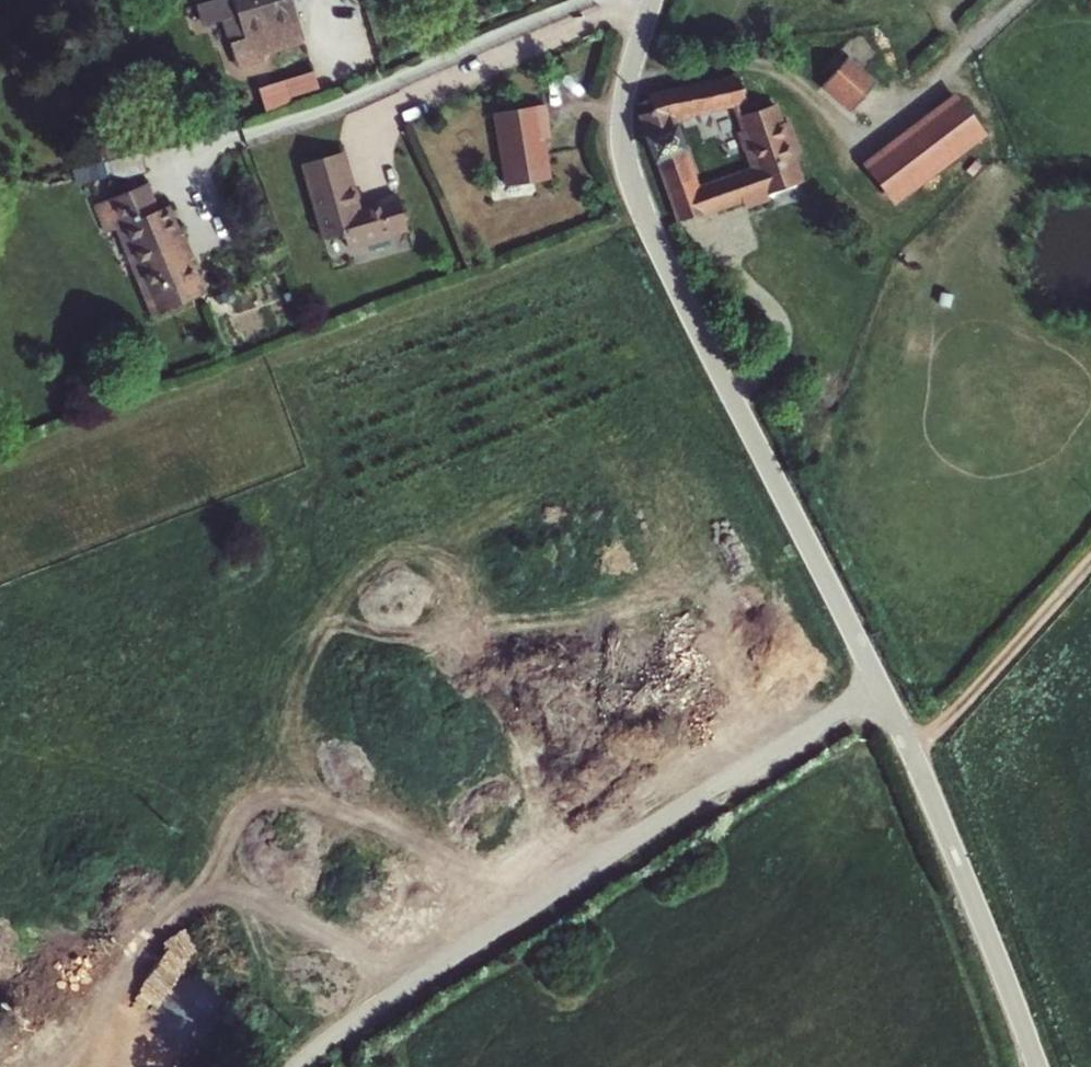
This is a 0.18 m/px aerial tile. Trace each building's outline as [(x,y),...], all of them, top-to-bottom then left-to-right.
[(80,9),(92,0),(72,0),(80,9)] [(236,67),(264,58),(262,53),(303,40),(290,0),(212,0),(196,5),(203,27),(221,21),(234,17),(241,39),(228,42),(236,67)] [(234,17),(221,21),(228,42),(241,39),(234,17)] [(880,84),(849,53),(824,80),(855,111),(880,84)] [(312,74),(258,91),(263,107),(318,90),(312,74)] [(738,75),(649,95),(652,109),(638,114),(648,139),(662,133),(657,121),(673,118),(744,101),(738,75)] [(706,185),(714,209),(742,200),(744,208),(771,199),(769,193),(802,182),(793,157),(800,155),(789,120),(781,123),(774,104),(739,116),(743,128),(739,130),(745,149),(749,148),(756,168),(706,185)] [(550,137),(546,106),(497,114),(507,185),(550,178),(544,138),(550,137)] [(948,115),(857,176),(878,208),(969,148),(948,115)] [(648,139),(654,156),(683,146),(673,118),(657,121),(662,133),(648,139)] [(683,146),(654,156),(678,221),(705,212),(697,188),(683,146)] [(338,152),(300,164),(322,234),(340,228),(344,241),(362,236),(363,238),(388,230),(387,228),(405,222),(394,188),(375,194),(376,197),(356,204),(353,197),(356,195),(352,182),(348,183),(338,152)] [(140,155),(108,162),(112,179),(144,172),(140,155)] [(167,207),(157,211),(146,184),(94,205),(106,234),(123,227),(141,270),(134,273),(151,315),(201,295),(167,207)] [(697,188),(705,212),(714,209),(706,185),(697,188)]
